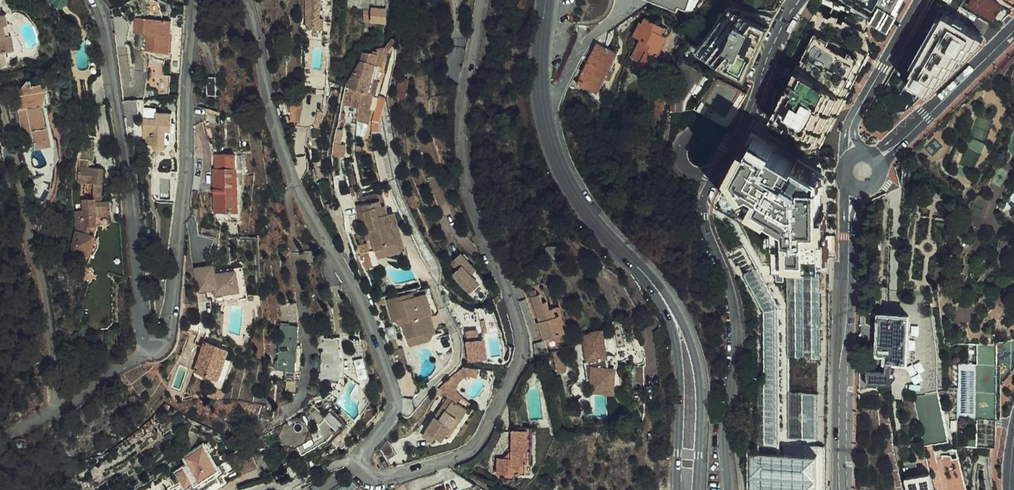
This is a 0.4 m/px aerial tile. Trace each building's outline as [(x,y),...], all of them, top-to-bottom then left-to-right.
[(292,13),(297,12),(297,23),(305,23),(305,13),(311,13),(311,0),(292,0),(292,13)] [(354,16),(362,16),(362,2),(377,2),(377,0),(342,0),(342,2),(355,2),(354,16)] [(581,24),(590,24),(593,23),(596,22),(600,20),(603,18),(605,15),(607,13),(609,10),(611,6),(612,3),(613,0),(586,0),(581,24)] [(775,5),(728,0),(686,52),(740,82),(775,5)] [(887,36),(908,0),(826,0),(887,36)] [(966,6),(990,19),(995,18),(1002,21),(1011,13),(1002,7),(1001,5),(993,0),(970,0),(966,6)] [(366,16),(377,16),(377,2),(362,2),(362,16),(366,16)] [(130,26),(139,27),(138,40),(143,40),(143,43),(165,45),(167,12),(131,9),(130,26)] [(311,13),(305,13),(305,23),(313,23),(314,14),(311,13)] [(634,19),(632,19),(625,34),(630,36),(622,55),(631,59),(629,64),(646,71),(654,53),(650,51),(658,33),(654,31),(657,25),(636,14),(634,19)] [(818,34),(801,70),(774,132),(815,153),(843,89),(862,51),(853,32),(825,20),(818,34)] [(979,42),(950,22),(915,83),(926,95),(979,42)] [(595,45),(575,85),(597,96),(615,54),(595,45)] [(216,50),(205,49),(205,69),(216,69),(216,50)] [(354,49),(351,59),(333,82),(347,86),(347,85),(357,88),(367,50),(356,49),(354,49)] [(676,93),(664,93),(663,110),(689,109),(705,78),(685,67),(678,79),(676,93)] [(399,77),(391,75),(387,94),(395,96),(399,77)] [(207,95),(216,95),(216,77),(207,77),(207,95)] [(18,137),(19,144),(41,139),(41,130),(37,127),(34,115),(30,116),(27,101),(33,100),(28,80),(15,83),(13,84),(11,86),(9,88),(8,90),(7,92),(6,94),(6,96),(7,98),(13,120),(12,121),(16,138),(18,137)] [(401,80),(398,97),(405,98),(408,81),(401,80)] [(747,96),(717,80),(702,103),(730,121),(747,96)] [(286,116),(290,116),(288,105),(287,101),(275,102),(279,118),(286,116)] [(288,105),(290,116),(286,116),(288,125),(297,122),(302,102),(288,105)] [(142,129),(142,139),(145,139),(145,140),(146,141),(146,142),(148,143),(149,144),(150,145),(152,144),(153,144),(155,143),(157,139),(159,124),(164,124),(165,106),(148,105),(148,112),(136,111),(135,121),(139,121),(139,129),(142,129)] [(63,245),(75,247),(81,249),(85,231),(79,230),(81,217),(87,219),(87,209),(103,208),(102,195),(95,195),(94,182),(97,163),(82,164),(81,156),(86,155),(86,133),(72,132),(72,156),(67,156),(68,180),(85,179),(85,192),(73,193),(74,206),(65,207),(66,226),(63,245)] [(974,138),(967,153),(978,158),(985,143),(974,138)] [(830,166),(767,161),(744,140),(716,200),(774,233),(774,264),(830,264),(830,166)] [(218,216),(219,206),(228,206),(229,165),(221,164),(221,151),(207,151),(205,204),(206,205),(206,213),(206,215),(218,216)] [(168,176),(156,177),(157,199),(169,199),(168,176)] [(348,204),(353,202),(371,198),(369,191),(347,197),(348,204)] [(353,202),(359,226),(362,235),(365,247),(388,241),(380,211),(378,211),(376,203),(372,204),(371,198),(353,202)] [(380,211),(388,241),(365,247),(367,255),(395,248),(385,209),(380,211)] [(79,230),(85,231),(87,219),(81,217),(79,230)] [(356,236),(362,235),(359,226),(354,227),(356,236)] [(86,250),(90,232),(85,231),(81,249),(86,250)] [(469,277),(461,268),(466,264),(450,246),(440,254),(447,262),(441,267),(458,286),(469,277)] [(353,265),(359,263),(356,248),(350,249),(353,265)] [(461,268),(469,277),(473,273),(466,264),(461,268)] [(778,310),(754,270),(744,275),(764,313),(764,386),(759,386),(757,446),(776,446),(778,310)] [(206,282),(205,278),(204,272),(195,274),(197,288),(206,287),(206,282)] [(226,274),(227,279),(230,298),(231,306),(238,305),(234,273),(226,274)] [(821,273),(786,273),(787,357),(820,357),(821,273)] [(197,288),(195,274),(186,275),(189,298),(198,297),(197,288)] [(230,298),(227,279),(206,282),(206,287),(197,288),(198,297),(204,297),(205,302),(230,298)] [(422,310),(415,285),(409,287),(417,312),(422,310)] [(384,317),(387,316),(392,314),(394,322),(395,323),(416,322),(414,313),(417,312),(409,287),(398,290),(397,288),(377,293),(384,317)] [(529,340),(531,339),(550,332),(543,313),(540,314),(537,306),(533,308),(530,300),(526,301),(523,293),(521,294),(519,289),(513,291),(525,322),(522,323),(529,340)] [(230,298),(205,302),(206,310),(231,306),(230,298)] [(278,377),(279,377),(287,378),(290,379),(291,369),(287,368),(288,345),(282,344),(283,334),(288,334),(289,319),(286,298),(267,300),(269,320),(271,320),(269,357),(279,357),(278,377)] [(544,303),(537,306),(540,314),(543,313),(550,332),(531,339),(535,348),(554,340),(551,334),(556,332),(544,303)] [(906,316),(876,314),(873,356),(883,357),(883,364),(890,365),(905,365),(906,316)] [(418,329),(416,322),(395,323),(398,334),(418,329)] [(579,360),(598,356),(597,351),(592,327),(574,330),(578,350),(579,360)] [(193,340),(192,331),(192,328),(178,330),(180,342),(193,340)] [(418,329),(398,334),(400,341),(420,335),(418,329)] [(329,377),(334,359),(333,332),(319,332),(319,357),(314,373),(329,377)] [(380,333),(383,345),(389,343),(387,336),(386,337),(384,332),(380,333)] [(460,357),(471,355),(468,336),(456,338),(460,357)] [(955,446),(992,448),(994,425),(994,420),(998,387),(1013,369),(1013,341),(1010,342),(997,346),(977,347),(969,348),(968,365),(958,365),(955,446)] [(389,343),(383,345),(387,359),(395,358),(392,342),(389,343)] [(217,360),(219,351),(212,350),(198,346),(191,377),(222,384),(227,363),(217,360)] [(549,346),(540,350),(548,369),(555,366),(555,360),(549,346)] [(607,355),(606,354),(605,353),(602,352),(602,355),(598,356),(599,364),(606,364),(607,363),(608,362),(608,360),(608,358),(608,357),(607,355)] [(599,364),(598,356),(579,360),(577,360),(579,377),(581,377),(582,387),(605,388),(606,364),(599,364)] [(890,365),(883,364),(882,372),(865,372),(865,385),(887,386),(893,378),(893,372),(890,372),(890,365)] [(434,391),(418,420),(420,419),(424,419),(429,420),(433,421),(437,422),(441,424),(444,426),(457,404),(434,391)] [(818,393),(783,393),(783,439),(818,439),(818,393)] [(923,446),(946,441),(935,393),(912,398),(923,446)] [(292,413),(271,428),(282,444),(290,439),(296,449),(317,434),(325,423),(330,426),(339,414),(321,401),(315,409),(302,400),(292,413)] [(418,420),(417,421),(419,421),(426,424),(429,428),(431,432),(432,435),(433,436),(437,429),(441,431),(444,426),(441,424),(437,422),(433,421),(429,420),(424,419),(420,419),(418,420)] [(422,426),(427,432),(428,433),(432,435),(431,432),(429,428),(426,424),(419,421),(417,421),(413,428),(419,427),(422,426)] [(317,434),(322,437),(330,426),(325,423),(317,434)] [(496,425),(496,434),(501,435),(512,437),(512,425),(496,425)] [(427,433),(428,433),(427,432),(422,426),(419,427),(413,428),(411,431),(424,438),(427,433)] [(481,456),(488,467),(494,476),(496,476),(496,470),(505,470),(505,460),(508,460),(508,452),(512,452),(512,437),(501,435),(496,434),(496,453),(481,453),(481,456)] [(398,455),(383,444),(377,454),(392,464),(398,455)] [(194,454),(189,447),(184,452),(188,458),(194,454)] [(956,451),(925,452),(927,459),(927,463),(930,476),(924,478),(921,478),(919,479),(906,481),(908,489),(965,489),(956,451)] [(184,452),(166,464),(170,470),(157,479),(164,488),(165,489),(199,489),(207,484),(205,481),(217,472),(211,464),(199,472),(188,458),(184,452)] [(484,476),(494,476),(488,467),(481,456),(481,470),(484,470),(484,476)] [(748,456),(748,489),(818,489),(817,456),(748,456)] [(915,461),(919,479),(921,478),(924,478),(930,476),(927,463),(927,459),(920,461),(915,461)] [(472,484),(463,478),(460,476),(458,471),(444,474),(439,476),(442,489),(445,489),(472,484)] [(157,479),(151,484),(156,489),(161,489),(164,488),(157,479)]
